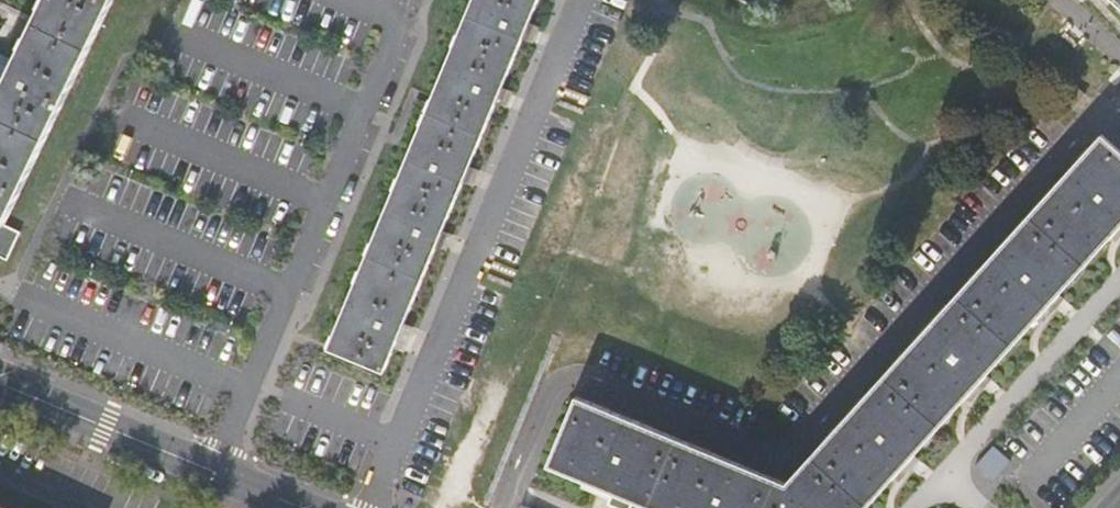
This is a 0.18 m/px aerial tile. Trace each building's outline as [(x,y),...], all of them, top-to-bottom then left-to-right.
[(110,0),(43,0),(0,87),(0,224),(1,224),(110,0)] [(536,0),(472,0),(327,349),(383,371),(536,0)] [(1119,10),(1119,0),(1108,0),(1119,10)] [(783,489),(565,405),(556,436),(544,466),(641,507),(870,507),(1119,231),(1119,158),(1098,139),(783,489)]
